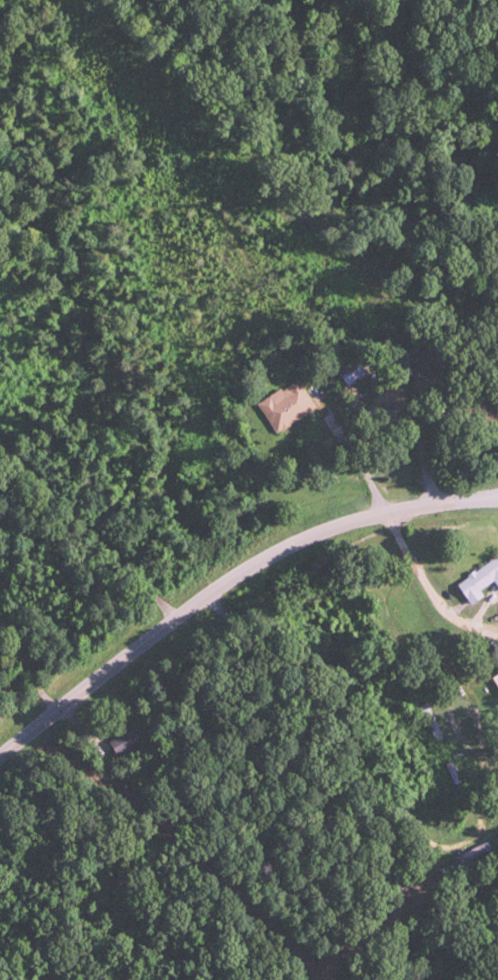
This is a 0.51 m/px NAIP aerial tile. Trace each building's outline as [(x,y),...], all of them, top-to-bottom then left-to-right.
[(337,373),(351,388),(369,370),(354,355),(337,373)] [(315,407),(296,378),(258,403),(277,432),(315,407)] [(470,604),(482,596),(478,591),(493,580),(497,587),(497,559),(496,556),(455,584),(470,604)] [(443,737),(428,704),(420,708),(435,741),(443,737)] [(139,744),(131,728),(108,739),(115,755),(139,744)] [(445,765),(454,783),(460,780),(451,761),(445,765)]
